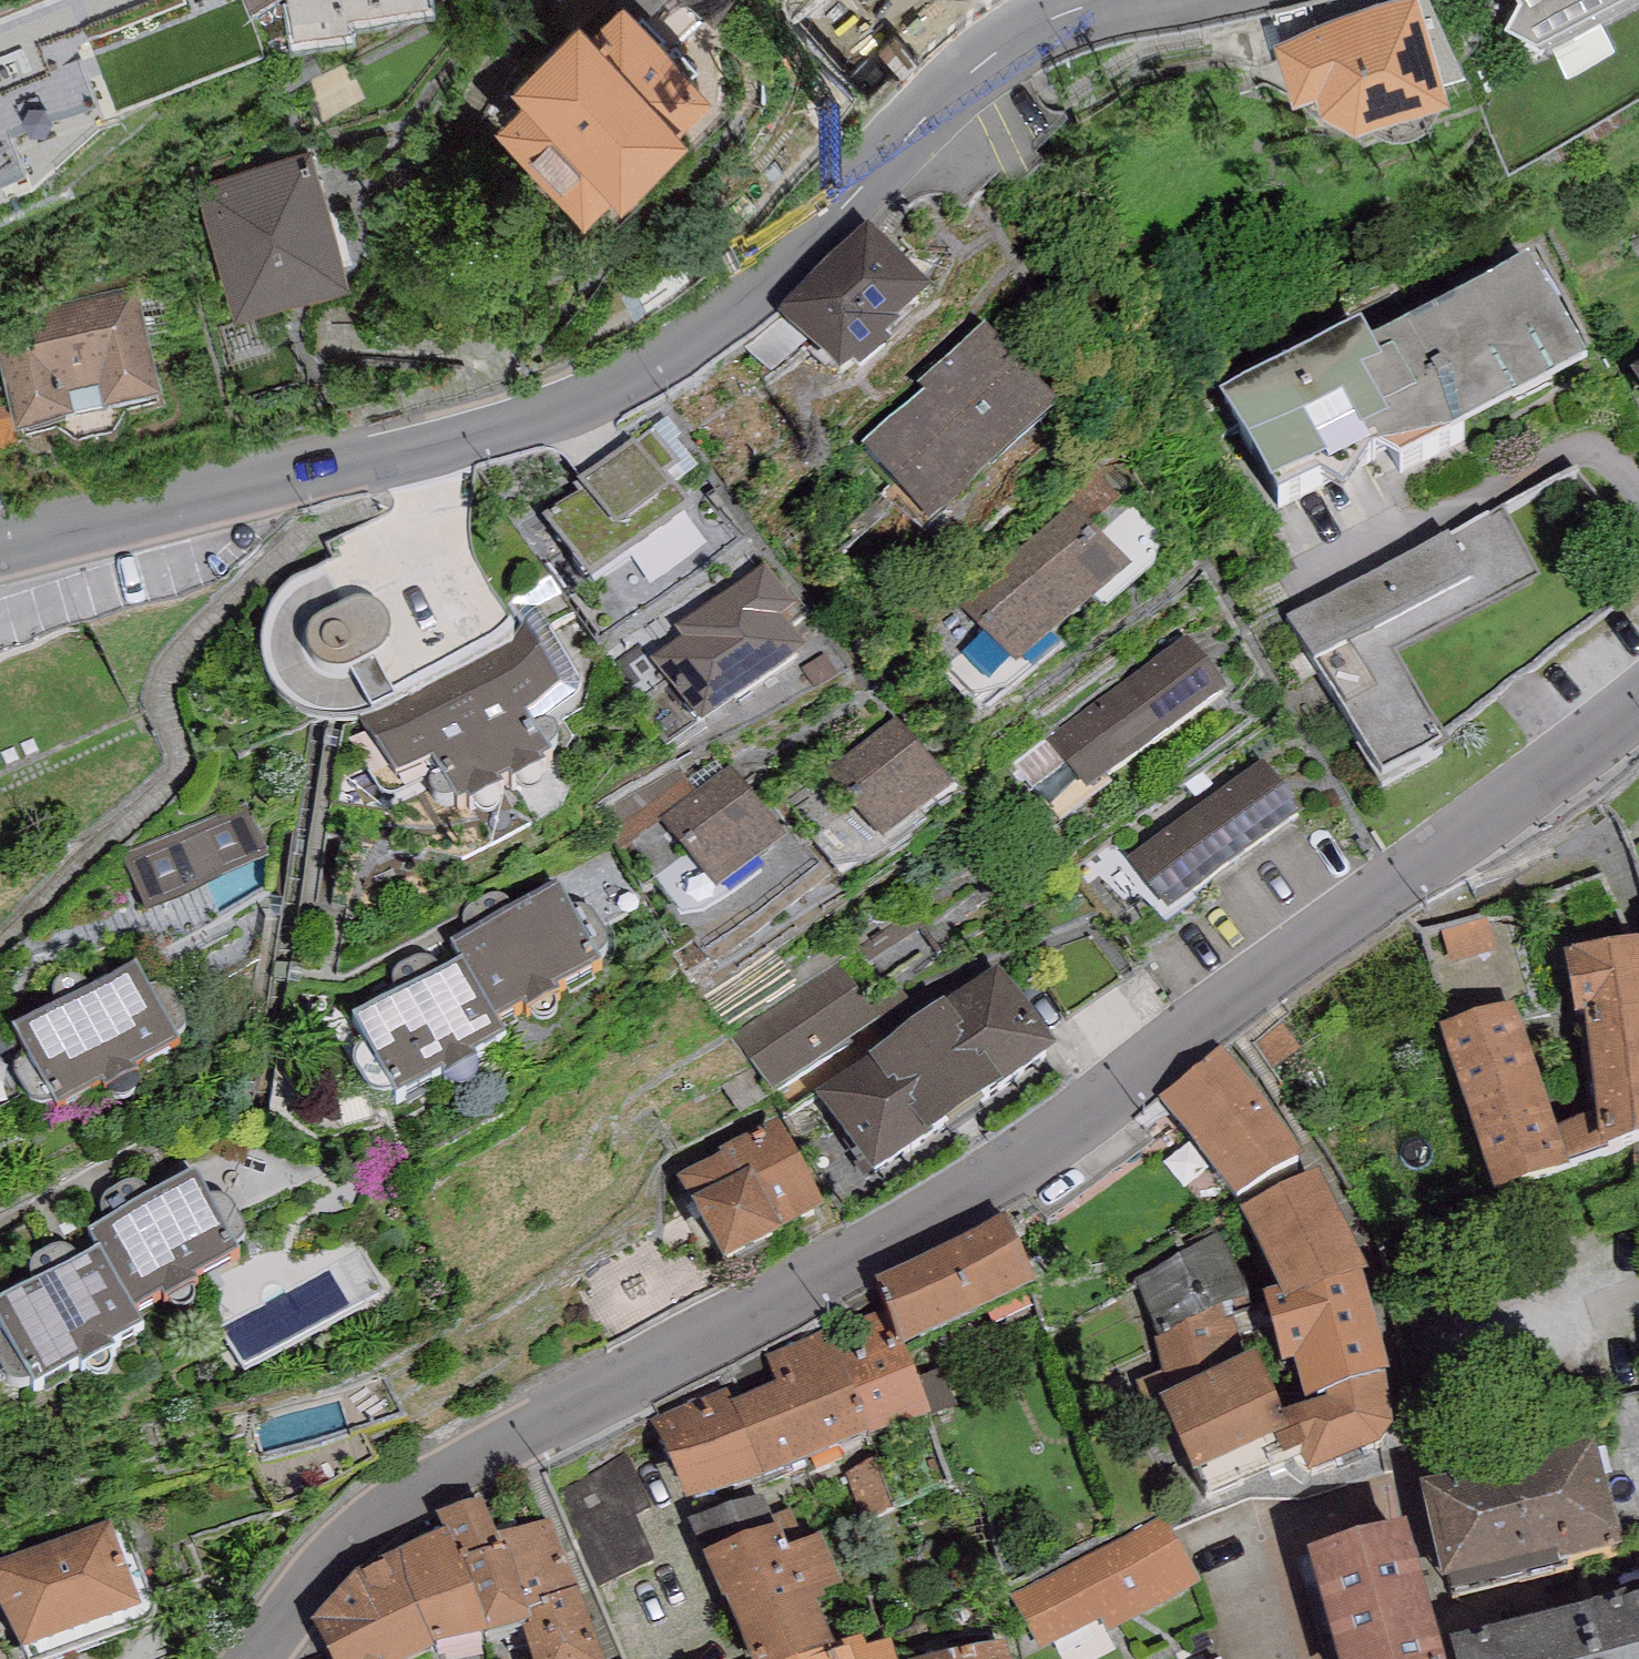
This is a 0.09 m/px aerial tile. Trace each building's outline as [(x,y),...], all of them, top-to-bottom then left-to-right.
[(267,0),(249,0),(253,9),(267,0)] [(296,25),(351,14),(348,2),(356,0),(291,0),(296,25)] [(638,0),(609,0),(595,13),(582,0),(576,0),(512,62),(528,78),(498,107),(584,195),(614,165),(622,173),(689,108),(681,100),(709,72),(638,0)] [(709,11),(716,0),(694,0),(709,11)] [(1274,26),(1293,76),(1298,75),(1299,82),(1312,91),(1351,108),(1355,100),(1448,71),(1425,0),(1351,0),(1274,26)] [(1502,12),(1549,36),(1611,0),(1508,0),(1502,12)] [(312,143),(193,184),(233,296),(351,255),(312,143)] [(928,289),(867,226),(777,311),(839,376),(854,361),(862,369),(890,342),(886,337),(899,325),(895,320),(928,289)] [(1362,323),(1221,391),(1279,500),(1321,479),(1344,493),(1368,453),(1386,452),(1399,463),(1451,437),(1588,365),(1529,257),(1371,339),(1362,323)] [(0,317),(0,347),(18,416),(163,378),(138,281),(0,317)] [(923,392),(861,448),(930,525),(1060,409),(984,325),(917,385),(923,392)] [(635,447),(631,441),(579,480),(585,488),(543,518),(589,581),(685,512),(662,481),(678,469),(652,434),(635,447)] [(1015,555),(1072,621),(1130,571),(1073,505),(1015,555)] [(1503,508),(1285,621),(1379,783),(1445,746),(1395,656),(1539,581),(1503,508)] [(1072,621),(1015,555),(957,605),(1014,670),(1072,621)] [(369,685),(361,656),(395,646),(369,562),(263,594),(298,707),(369,685)] [(796,609),(765,565),(675,627),(682,639),(649,662),(681,708),(684,706),(699,728),(806,654),(782,619),(796,609)] [(524,621),(361,714),(344,722),(378,794),(382,798),(388,798),(396,795),(431,778),(430,782),(430,786),(431,791),(433,795),(436,798),(440,800),(444,801),(449,801),(453,799),(457,805),(467,799),(469,805),(474,802),(476,806),(480,809),(484,811),(488,811),(493,809),(496,806),(498,802),(499,798),(498,793),(496,789),(503,785),(501,781),(509,777),(512,782),(516,780),(519,784),(523,786),(527,787),(532,786),(536,785),(539,782),(542,778),(543,774),(543,769),(541,765),(545,763),(542,758),(551,754),(522,708),(562,688),(524,621)] [(1187,637),(1047,741),(1087,795),(1227,691),(1187,637)] [(898,717),(828,769),(884,844),(954,792),(898,717)] [(1264,762),(1129,860),(1168,913),(1303,816),(1264,762)] [(730,768),(659,823),(717,897),(788,842),(730,768)] [(248,804),(124,856),(147,911),(271,859),(248,804)] [(557,882),(451,941),(462,960),(497,1022),(524,1006),(529,1014),(561,996),(557,989),(603,963),(557,882)] [(1595,1114),(1555,1133),(1567,1168),(1638,1142),(1638,941),(1565,951),(1585,1092),(1592,1090),(1595,1114)] [(875,1025),(834,964),(798,988),(771,948),(703,994),(770,1094),(875,1025)] [(497,1022),(462,960),(354,1019),(398,1098),(442,1073),(445,1078),(476,1061),(473,1055),(505,1037),(497,1022)] [(135,965),(14,1030),(57,1109),(179,1046),(135,965)] [(813,1096),(871,1181),(1056,1056),(998,970),(813,1096)] [(1514,1005),(1440,1029),(1494,1195),(1568,1171),(1567,1168),(1555,1133),(1514,1005)] [(1158,1098),(1200,1151),(1263,1103),(1221,1051),(1158,1098)] [(1263,1103),(1200,1151),(1237,1201),(1303,1162),(1263,1103)] [(722,1157),(678,1181),(724,1269),(784,1237),(781,1232),(823,1210),(777,1123),(720,1152),(722,1157)] [(195,1173),(89,1232),(99,1250),(134,1313),(162,1297),(166,1305),(198,1287),(195,1280),(240,1254),(195,1173)] [(1321,1177),(1240,1214),(1277,1295),(1285,1311),(1361,1276),(1366,1274),(1321,1177)] [(1039,1288),(1005,1218),(879,1278),(894,1310),(888,1314),(903,1353),(1039,1288)] [(1219,1235),(1137,1282),(1159,1342),(1215,1316),(1211,1308),(1245,1292),(1219,1235)] [(99,1250),(0,1303),(0,1323),(34,1386),(80,1361),(84,1368),(114,1352),(111,1345),(142,1328),(134,1313),(99,1250)] [(1277,1295),(1263,1298),(1281,1371),(1294,1368),(1305,1411),(1327,1405),(1324,1397),(1390,1377),(1361,1276),(1285,1311),(1277,1295)] [(1253,1310),(1245,1292),(1211,1308),(1215,1316),(1159,1342),(1145,1348),(1169,1400),(1254,1361),(1235,1318),(1253,1310)] [(888,1314),(828,1337),(872,1440),(931,1417),(903,1353),(888,1314)] [(872,1440),(828,1337),(827,1333),(767,1358),(778,1385),(732,1403),(766,1483),(872,1440)] [(1169,1400),(1159,1404),(1193,1479),(1275,1443),(1290,1436),(1281,1418),(1254,1361),(1169,1400)] [(1391,1430),(1390,1377),(1324,1397),(1327,1405),(1305,1411),(1281,1418),(1290,1436),(1275,1443),(1284,1465),(1300,1457),(1307,1479),(1380,1448),(1391,1430)] [(766,1483),(732,1403),(727,1388),(649,1421),(685,1504),(766,1483)] [(1595,1444),(1421,1488),(1445,1584),(1556,1556),(1559,1568),(1622,1552),(1595,1444)] [(482,1500),(438,1515),(446,1532),(462,1565),(490,1640),(525,1631),(534,1626),(530,1612),(508,1550),(503,1552),(499,1538),(482,1500)] [(1199,1585),(1162,1515),(1011,1595),(1041,1651),(1100,1619),(1107,1633),(1199,1585)] [(499,1538),(503,1552),(508,1550),(530,1612),(579,1596),(553,1520),(499,1538)] [(0,1563),(0,1613),(19,1655),(141,1613),(109,1527),(0,1563)] [(704,1556),(748,1658),(855,1658),(853,1652),(838,1657),(814,1602),(842,1588),(822,1537),(789,1549),(780,1528),(704,1556)] [(1335,1658),(1442,1658),(1405,1528),(1306,1557),(1335,1658)] [(446,1532),(396,1557),(440,1655),(490,1640),(462,1565),(446,1532)] [(357,1575),(395,1658),(432,1658),(440,1655),(396,1557),(357,1575)] [(357,1575),(313,1622),(329,1658),(395,1658),(357,1575)] [(530,1612),(534,1626),(525,1631),(534,1658),(601,1658),(579,1596),(530,1612)] [(1451,1650),(1454,1658),(1638,1658),(1638,1596),(1451,1650)] [(888,1643),(853,1652),(855,1658),(893,1658),(888,1643)] [(950,1658),(1010,1658),(1007,1646),(950,1658)]
